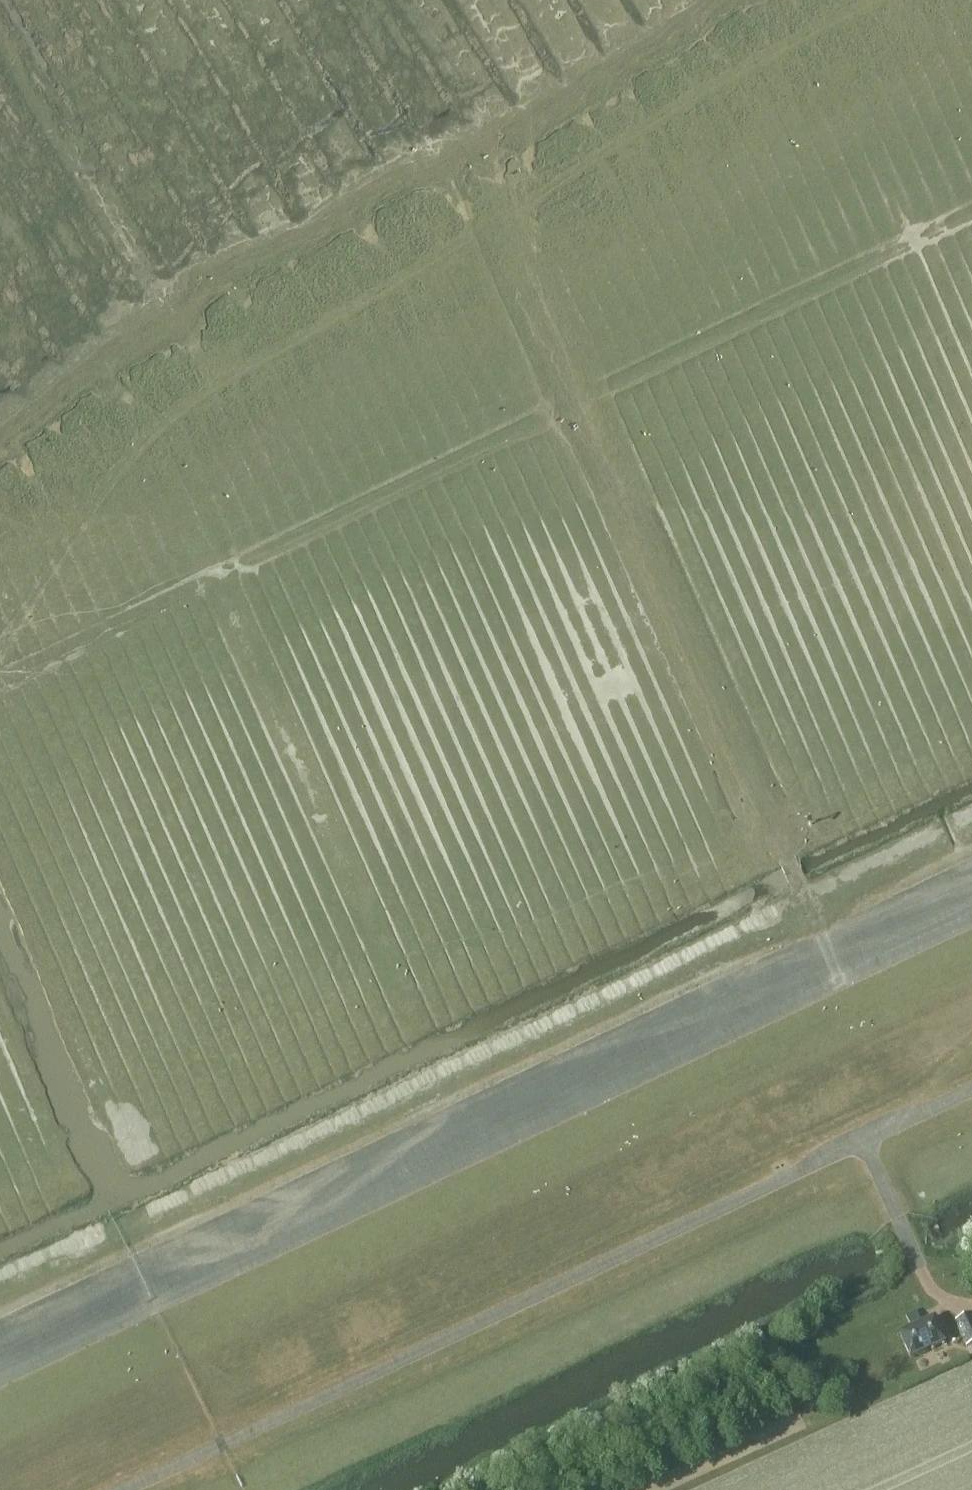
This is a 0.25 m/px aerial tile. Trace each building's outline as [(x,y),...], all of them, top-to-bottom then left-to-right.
[(910,1356),(946,1341),(935,1316),(922,1322),(917,1310),(906,1315),(911,1327),(900,1332),(910,1356)] [(956,1321),(966,1346),(971,1343),(971,1314),(956,1321)]
